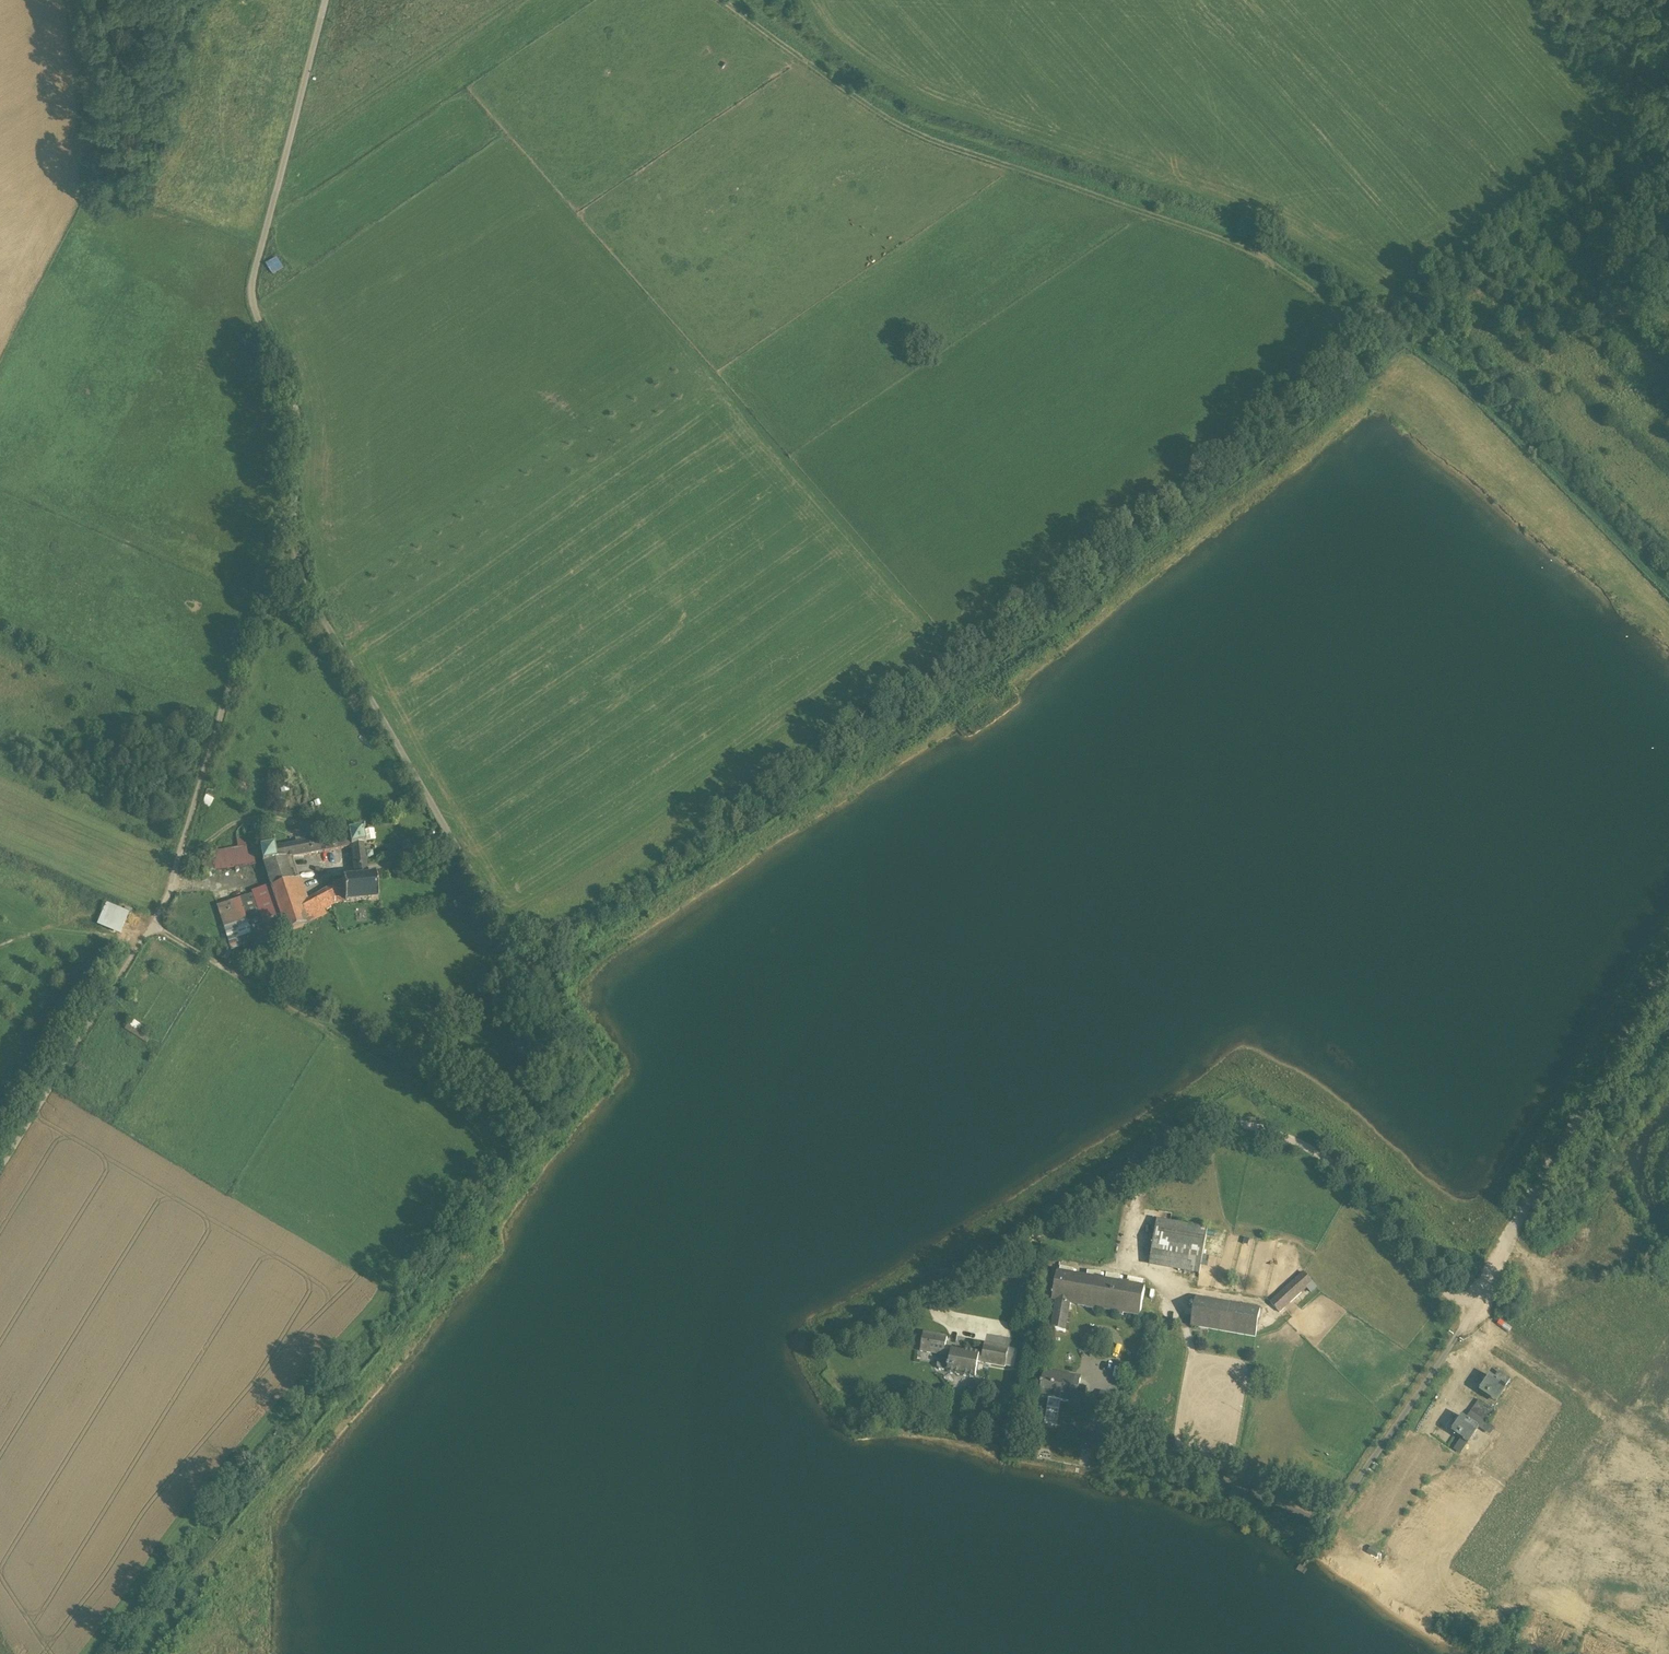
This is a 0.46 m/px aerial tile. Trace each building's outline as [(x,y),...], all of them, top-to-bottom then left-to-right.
[(267,265),(274,276),(285,269),(279,258),(267,265)] [(363,830),(349,832),(349,835),(339,837),(341,850),(352,848),(357,880),(369,878),(363,845),(366,845),(363,830)] [(339,837),(290,847),(294,859),(341,850),(339,837)] [(253,846),(210,852),(213,873),(256,866),(253,846)] [(290,847),(275,849),(275,846),(260,849),(263,864),(264,864),(272,889),(300,879),(294,859),(290,847)] [(379,901),(377,877),(369,878),(357,880),(343,881),(343,883),(346,904),(348,904),(347,903),(379,901)] [(300,879),(272,889),(286,933),(307,927),(305,921),(298,900),(306,897),(300,879)] [(329,891),(306,897),(298,900),(305,921),(330,908),(330,907),(335,905),(346,904),(343,883),(328,884),(329,891)] [(286,933),(272,889),(254,896),(269,940),(286,933)] [(254,943),(240,900),(218,907),(232,951),(254,943)] [(130,914),(106,903),(96,925),(120,936),(130,914)] [(133,1019),(127,1031),(149,1043),(151,1038),(142,1033),(145,1026),(133,1019)] [(1208,1229),(1157,1220),(1151,1257),(1201,1267),(1208,1229)] [(1270,1303),(1279,1313),(1312,1283),(1303,1273),(1270,1303)] [(1098,1282),(1057,1275),(1052,1301),(1057,1302),(1070,1304),(1093,1308),(1093,1311),(1097,1312),(1098,1309),(1119,1313),(1118,1316),(1123,1316),(1124,1314),(1140,1316),(1145,1290),(1128,1287),(1129,1284),(1124,1283),(1123,1286),(1103,1282),(1103,1280),(1098,1279),(1098,1282)] [(1260,1310),(1196,1299),(1191,1326),(1255,1338),(1260,1310)] [(1070,1304),(1057,1302),(1052,1330),(1065,1333),(1070,1304)] [(979,1354),(952,1349),(952,1350),(945,1349),(947,1338),(924,1333),(920,1352),(950,1357),(950,1362),(941,1361),(937,1364),(937,1368),(939,1371),(943,1372),(947,1370),(948,1370),(948,1371),(950,1374),(972,1379),(975,1376),(978,1362),(981,1363),(982,1356),(979,1355),(979,1354)] [(1008,1349),(984,1345),(982,1356),(981,1363),(1005,1367),(1008,1349)] [(1080,1380),(1045,1374),(1041,1397),(1049,1399),(1049,1400),(1060,1402),(1061,1401),(1070,1402),(1076,1403),(1080,1380)] [(1510,1381),(1502,1375),(1500,1377),(1497,1375),(1494,1380),(1505,1388),(1510,1381)] [(1494,1380),(1489,1377),(1479,1391),(1495,1402),(1505,1388),(1494,1380)] [(1102,1402),(1118,1401),(1118,1393),(1102,1394),(1102,1402)] [(1060,1402),(1049,1400),(1048,1409),(1059,1411),(1060,1402)] [(1478,1401),(1470,1413),(1487,1425),(1495,1412),(1478,1401)] [(1451,1432),(1467,1443),(1477,1428),(1461,1417),(1451,1432)]
